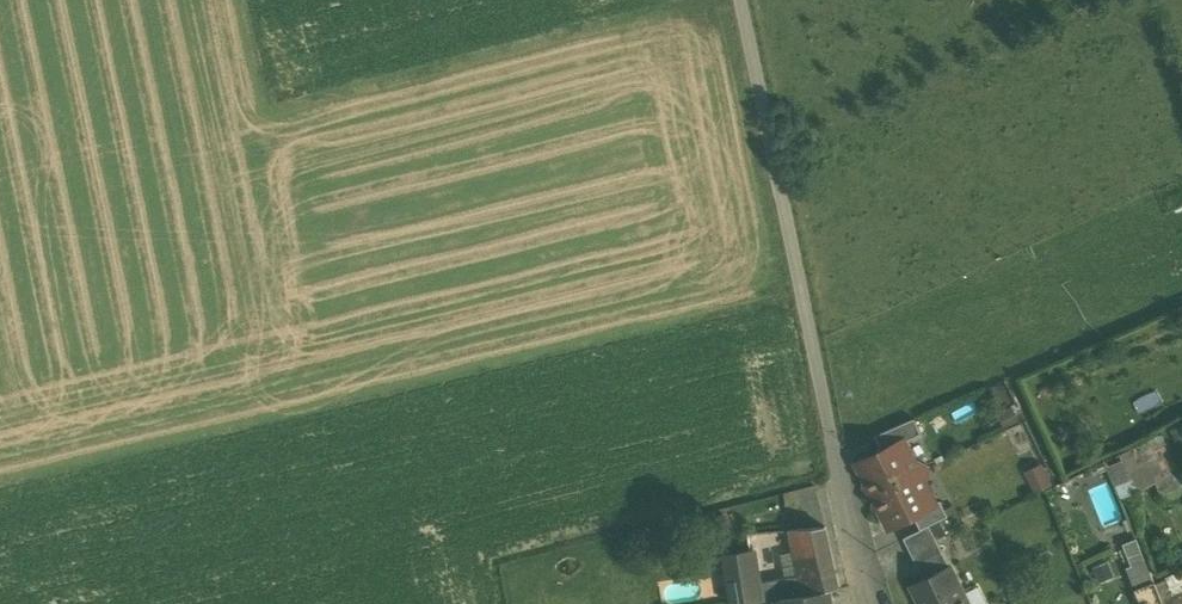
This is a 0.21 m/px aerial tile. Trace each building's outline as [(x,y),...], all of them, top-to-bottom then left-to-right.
[(913,418),(874,435),(882,451),(902,441),(903,442),(921,433),(913,418)] [(1138,444),(1139,446),(1121,455),(1123,459),(1109,466),(1116,482),(1115,483),(1123,499),(1156,482),(1166,505),(1181,499),(1181,471),(1180,465),(1178,466),(1161,433),(1138,444)] [(882,451),(858,463),(868,481),(867,486),(871,488),(874,494),(918,473),(903,442),(902,441),(882,451)] [(1044,461),(1028,469),(1038,491),(1055,483),(1044,461)] [(918,473),(874,494),(877,501),(876,505),(881,508),(890,526),(914,515),(934,504),(933,503),(918,473)] [(934,504),(914,515),(921,529),(929,525),(947,515),(940,500),(933,503),(934,504)] [(921,529),(904,537),(911,551),(936,538),(929,525),(921,529)] [(825,526),(791,528),(799,557),(803,574),(797,575),(802,594),(807,593),(807,594),(832,588),(840,586),(825,526)] [(1124,542),(1136,578),(1152,572),(1140,537),(1124,542)] [(936,538),(911,551),(916,563),(923,560),(942,550),(936,538)] [(724,553),(732,603),(736,603),(762,600),(760,583),(754,548),(724,553)] [(942,550),(923,560),(930,575),(950,565),(942,550)] [(950,565),(930,575),(911,584),(921,603),(969,603),(950,565)] [(797,575),(760,583),(762,600),(779,598),(802,594),(797,575)] [(1154,580),(1135,588),(1141,603),(1164,603),(1154,580)] [(779,598),(780,603),(834,603),(832,588),(807,594),(807,593),(802,594),(779,598)] [(1164,600),(1166,603),(1181,603),(1181,592),(1164,600)]
